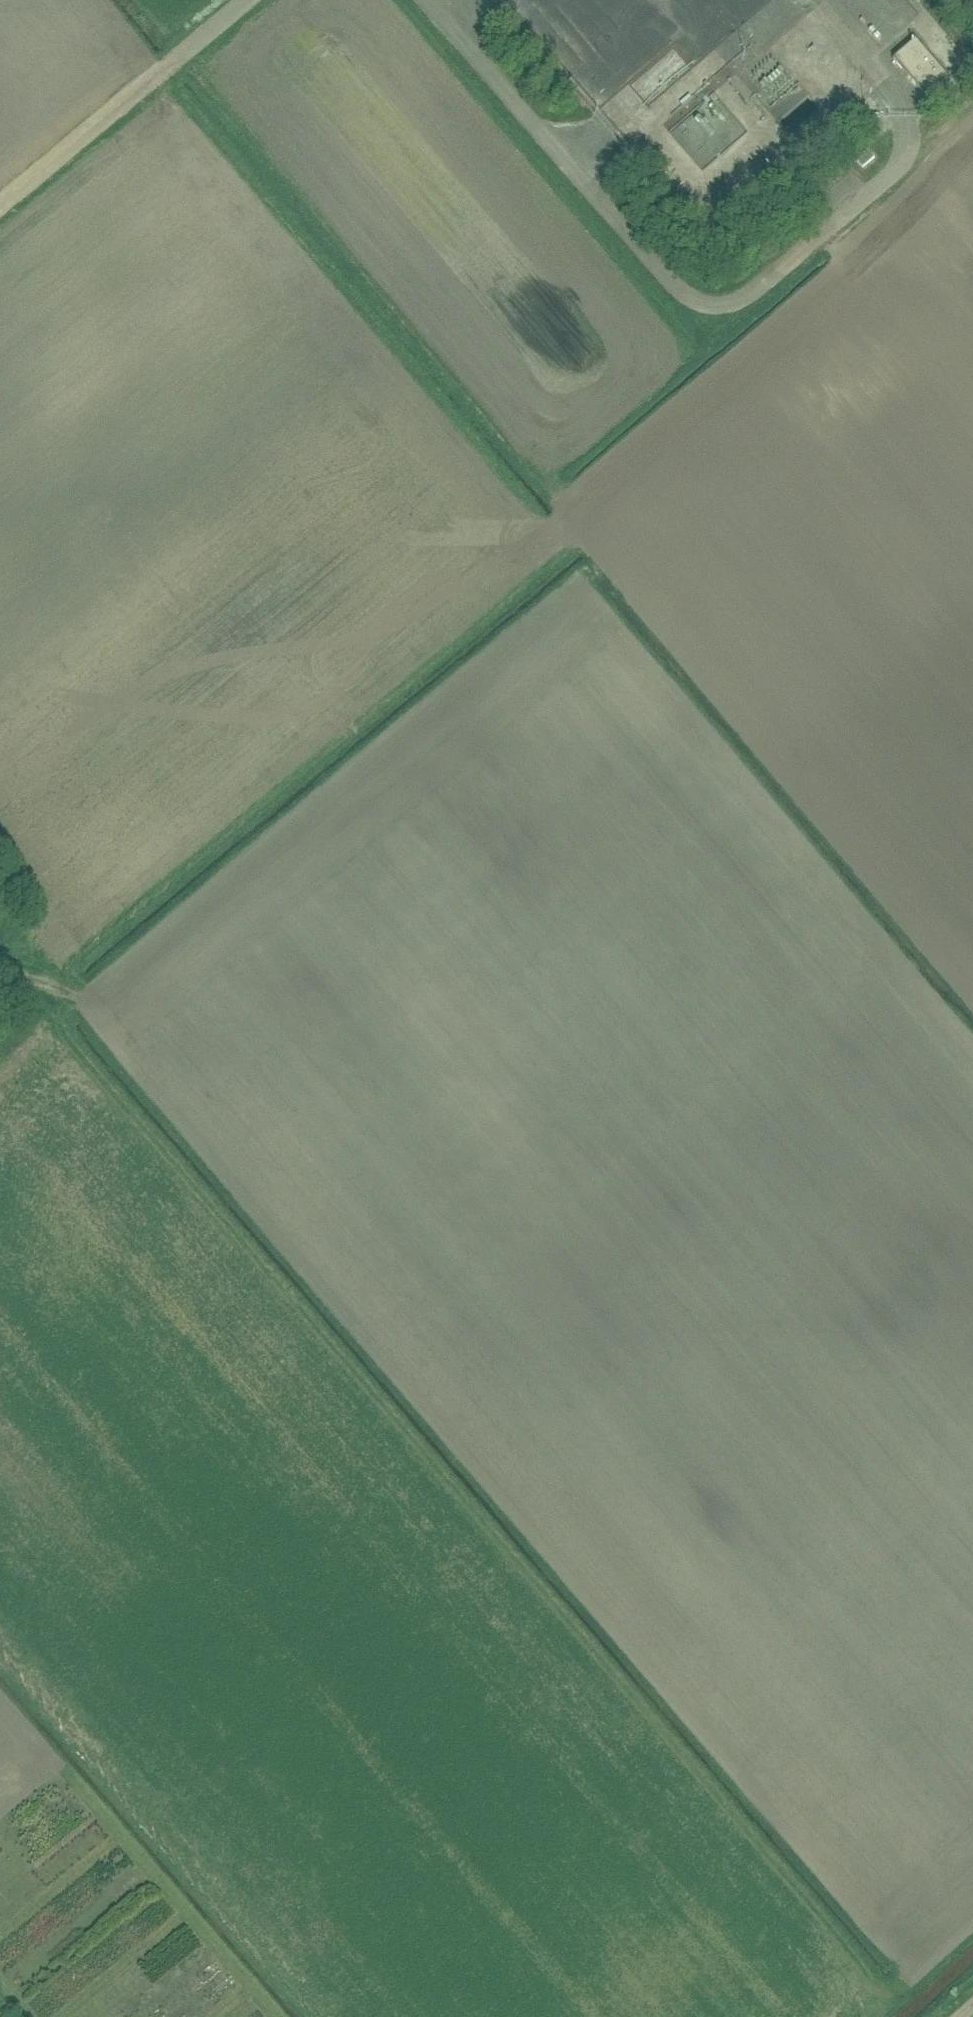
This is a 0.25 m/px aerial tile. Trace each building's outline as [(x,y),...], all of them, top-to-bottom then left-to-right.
[(931,107),(952,89),(914,44),(892,62),(931,107)] [(861,170),(874,160),(867,152),(855,163),(861,170)]
